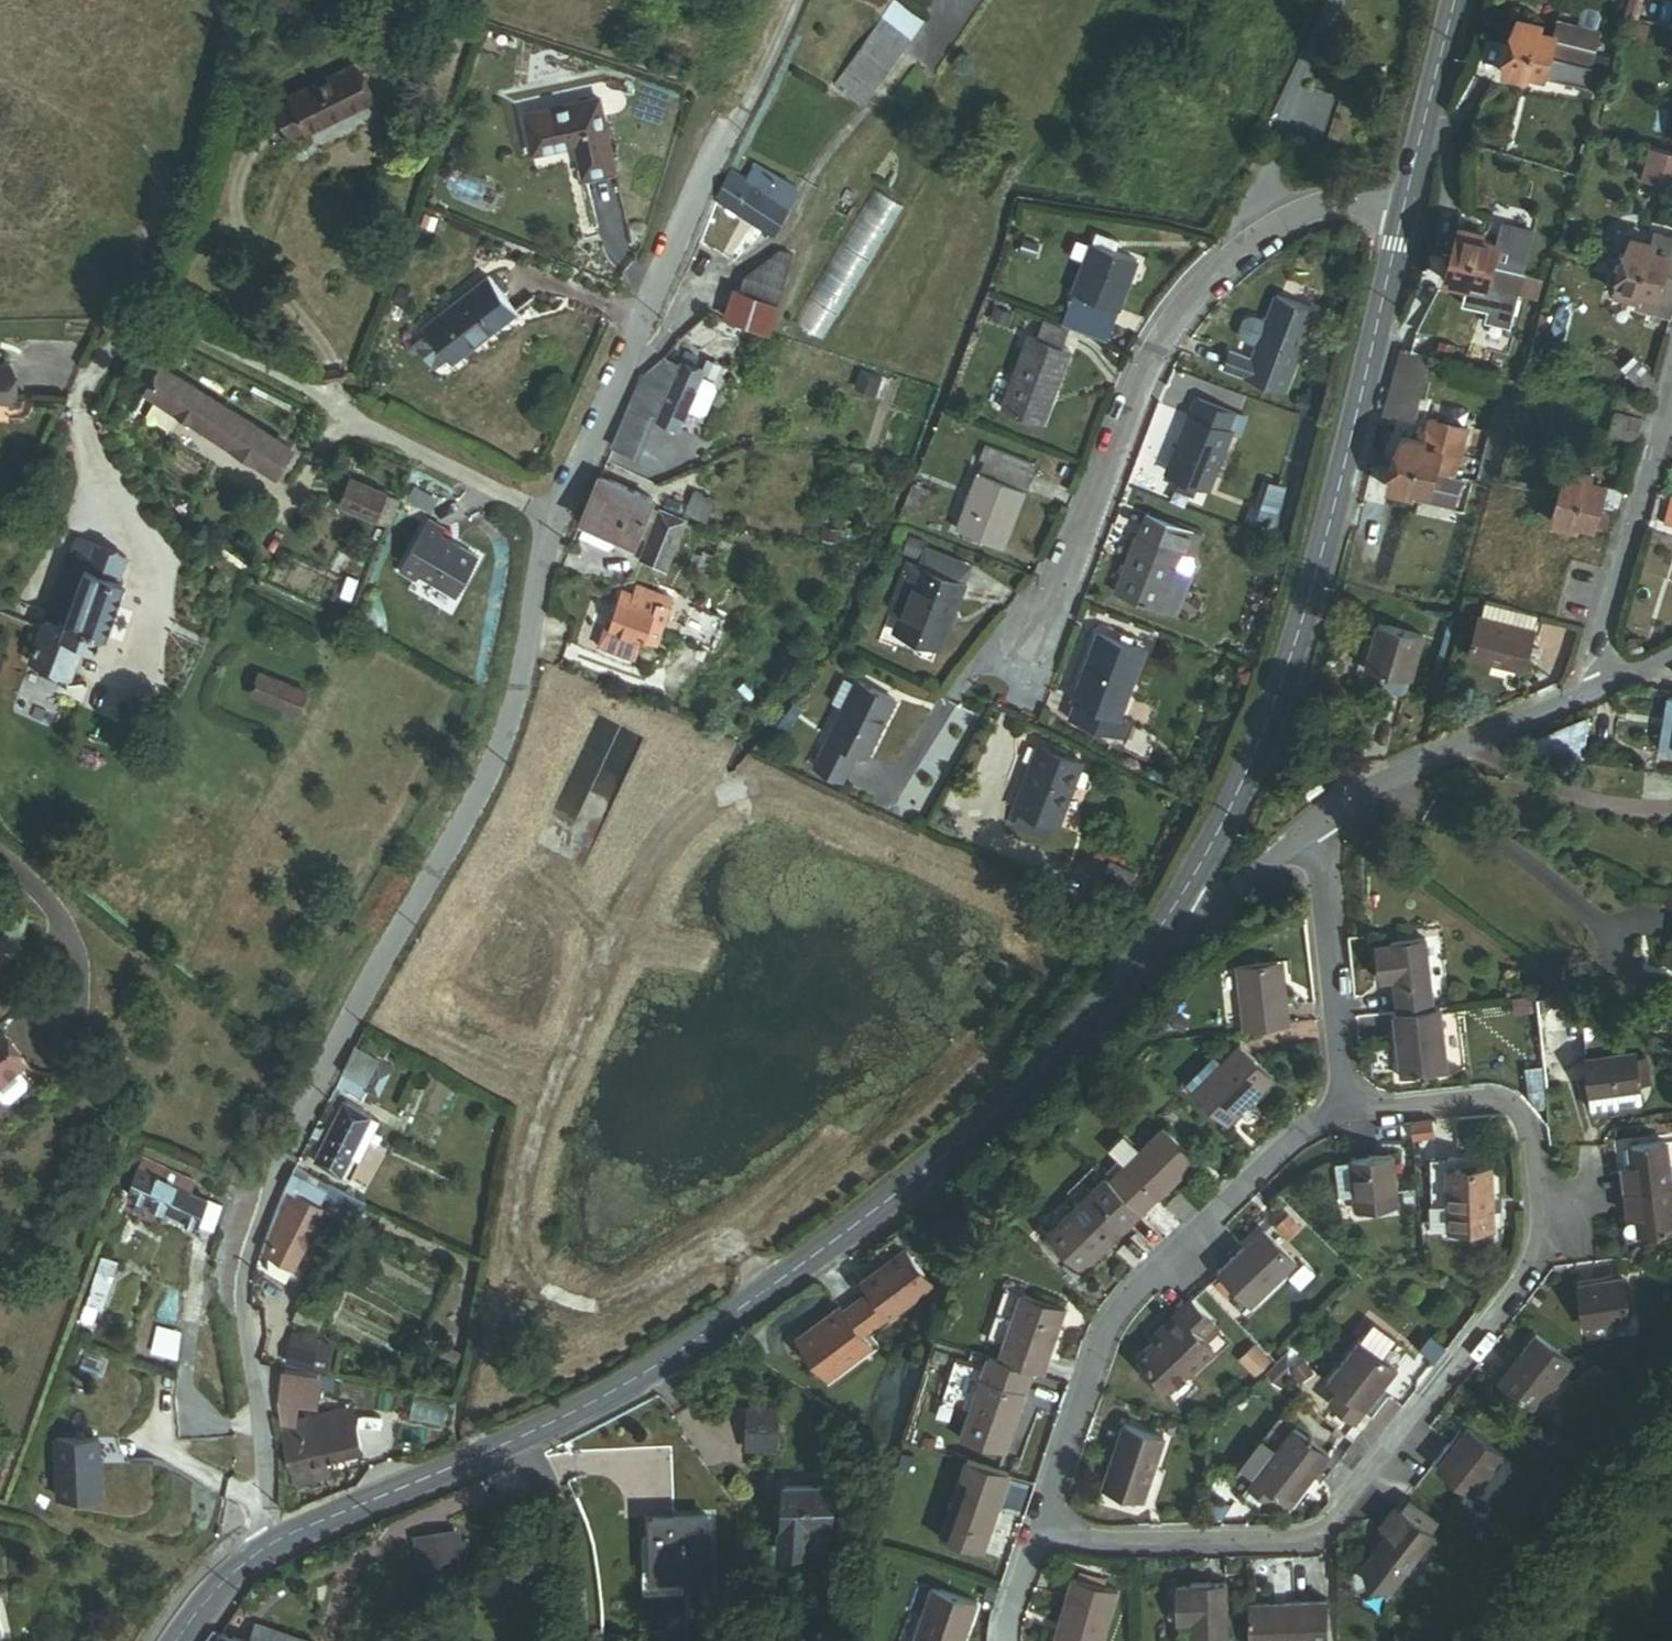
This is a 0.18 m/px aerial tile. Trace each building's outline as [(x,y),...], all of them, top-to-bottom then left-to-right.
[(1626,13),(1640,17),(1645,0),(1630,0),(1626,13)] [(857,109),(916,30),(890,10),(831,90),(857,109)] [(1539,25),(1516,19),(1502,71),(1525,77),(1527,71),(1587,88),(1592,67),(1591,66),(1600,33),(1556,21),(1552,35),(1537,31),(1539,25)] [(314,83),(316,87),(381,63),(366,23),(300,47),(302,51),(288,57),(299,88),(314,83)] [(619,95),(543,101),(546,140),(590,137),(592,166),(624,164),(619,95)] [(1653,148),(1644,180),(1671,188),(1671,153),(1653,148)] [(777,231),(800,190),(757,165),(748,180),(734,172),(719,198),(777,231)] [(887,166),(788,329),(817,346),(916,184),(887,166)] [(1460,228),(1446,280),(1469,287),(1471,279),(1546,300),(1551,281),(1542,278),(1530,275),(1517,271),(1527,233),(1503,227),(1497,246),(1481,242),(1483,234),(1460,228)] [(1671,315),(1671,313),(1671,234),(1659,230),(1656,242),(1632,236),(1618,291),(1641,297),(1638,306),(1671,315)] [(1070,306),(1112,322),(1136,257),(1119,251),(1122,242),(1097,232),(1070,306)] [(1561,241),(1550,239),(1545,257),(1556,259),(1561,241)] [(771,331),(794,256),(790,256),(791,251),(781,249),(781,252),(777,251),(744,278),(739,294),(735,292),(726,319),(771,331)] [(1547,260),(1535,257),(1530,275),(1542,278),(1547,260)] [(1617,264),(1600,259),(1597,270),(1614,274),(1617,264)] [(1290,276),(1284,293),(1316,305),(1322,288),(1290,276)] [(461,368),(517,313),(487,282),(430,337),(435,342),(423,354),(444,376),(456,364),(461,368)] [(1260,340),(1248,371),(1286,385),(1316,305),(1284,293),(1279,291),(1269,318),(1260,340)] [(1015,311),(1001,305),(996,317),(1011,322),(1015,311)] [(1068,305),(1062,322),(1074,326),(1106,338),(1112,322),(1070,306),(1068,305)] [(1246,335),(1260,340),(1269,318),(1254,313),(1248,316),(1243,329),(1246,335)] [(1005,402),(1047,418),(1072,349),(1066,347),(1074,326),(1062,322),(1048,317),(1040,338),(1030,334),(1005,402)] [(1410,330),(1405,352),(1433,358),(1438,336),(1410,330)] [(1431,362),(1402,354),(1382,426),(1389,428),(1392,416),(1415,422),(1431,362)] [(1619,366),(1638,388),(1651,376),(1632,354),(1619,366)] [(645,377),(615,447),(641,458),(657,419),(680,428),(702,374),(698,372),(700,366),(694,364),(696,360),(685,355),(679,368),(665,363),(657,382),(645,377)] [(0,364),(0,401),(8,401),(10,364),(0,364)] [(290,448),(162,369),(146,395),(274,474),(290,448)] [(883,377),(865,371),(860,386),(877,392),(883,377)] [(1610,430),(1638,438),(1649,400),(1621,392),(1610,430)] [(1196,396),(1168,469),(1182,474),(1202,482),(1212,486),(1233,429),(1245,434),(1252,417),(1196,396)] [(1433,409),(1429,422),(1470,434),(1474,420),(1433,409)] [(1417,437),(1404,433),(1389,487),(1412,494),(1414,487),(1455,498),(1461,479),(1477,483),(1490,440),(1470,434),(1429,422),(1427,431),(1419,429),(1417,437)] [(958,531),(1000,546),(1030,465),(988,449),(958,531)] [(1592,478),(1569,472),(1554,526),(1578,533),(1579,526),(1608,534),(1612,519),(1599,515),(1601,508),(1618,513),(1623,493),(1591,484),(1592,478)] [(1202,482),(1182,474),(1177,486),(1197,493),(1202,482)] [(595,479),(578,521),(582,523),(576,540),(603,550),(611,545),(614,536),(633,543),(648,499),(595,479)] [(397,498),(349,480),(339,505),(387,524),(397,498)] [(935,487),(918,480),(908,503),(925,510),(935,487)] [(1279,493),(1260,486),(1245,527),(1264,534),(1279,493)] [(1414,487),(1412,494),(1453,506),(1455,498),(1414,487)] [(694,492),(688,510),(709,517),(715,499),(694,492)] [(1670,496),(1662,525),(1671,528),(1671,497),(1670,496)] [(683,507),(672,503),(668,513),(679,518),(683,507)] [(662,511),(635,582),(660,591),(687,521),(679,518),(668,513),(662,511)] [(1140,515),(1113,591),(1158,607),(1174,613),(1187,577),(1171,571),(1177,555),(1192,560),(1200,537),(1185,531),(1140,515)] [(445,529),(428,519),(398,572),(416,582),(420,576),(456,597),(479,556),(442,535),(445,529)] [(932,541),(914,533),(908,548),(926,556),(932,541)] [(124,559),(74,541),(28,665),(66,679),(79,643),(92,647),(96,634),(103,637),(123,581),(117,579),(124,559)] [(959,582),(967,562),(939,551),(931,571),(959,582)] [(716,557),(701,552),(696,567),(712,572),(716,557)] [(889,628),(934,645),(959,582),(931,571),(899,558),(878,611),(893,617),(889,628)] [(664,625),(670,603),(652,597),(654,589),(640,585),(638,593),(624,589),(613,626),(605,623),(600,641),(641,654),(647,636),(659,640),(661,632),(667,634),(669,626),(664,625)] [(1485,617),(1475,656),(1527,670),(1537,632),(1535,632),(1540,615),(1491,602),(1486,618),(1485,617)] [(723,620),(690,608),(678,638),(712,651),(723,620)] [(1386,626),(1374,670),(1412,680),(1424,637),(1386,626)] [(1122,716),(1117,714),(1140,651),(1131,647),(1119,643),(1094,635),(1072,700),(1076,701),(1070,718),(1116,734),(1122,716)] [(1119,643),(1131,647),(1133,641),(1121,637),(1119,643)] [(1628,645),(1633,656),(1648,649),(1643,638),(1628,645)] [(316,696),(257,676),(250,697),(309,717),(316,696)] [(847,676),(809,760),(837,773),(849,745),(861,751),(887,694),(847,676)] [(1669,696),(1659,749),(1671,751),(1671,697),(1669,696)] [(1511,741),(1509,749),(1560,756),(1566,719),(1511,741)] [(1033,746),(1012,811),(1053,825),(1074,759),(1033,746)] [(1311,772),(1296,782),(1301,791),(1317,781),(1311,772)] [(1430,1011),(1423,937),(1386,940),(1387,946),(1375,947),(1378,979),(1390,978),(1393,1014),(1430,1011)] [(1236,959),(1239,1026),(1285,1024),(1284,990),(1274,990),(1273,957),(1236,959)] [(1283,957),(1273,957),(1274,990),(1284,990),(1283,957)] [(1179,1010),(1174,1025),(1184,1029),(1190,1014),(1179,1010)] [(1393,1014),(1389,1015),(1395,1079),(1447,1074),(1441,1010),(1430,1011),(1393,1014)] [(0,1036),(0,1088),(9,1098),(16,1099),(33,1084),(34,1077),(23,1065),(25,1064),(0,1036)] [(1216,1054),(1187,1084),(1230,1125),(1241,1114),(1250,1105),(1275,1079),(1241,1045),(1225,1062),(1216,1054)] [(1640,1051),(1589,1056),(1592,1093),(1644,1089),(1640,1051)] [(350,1054),(341,1073),(353,1080),(345,1096),(360,1104),(367,1091),(375,1095),(389,1069),(375,1062),(373,1066),(350,1054)] [(1542,1064),(1525,1067),(1529,1096),(1536,1103),(1541,1110),(1541,1111),(1548,1110),(1542,1064)] [(344,1103),(316,1162),(342,1174),(350,1155),(360,1160),(370,1138),(377,1141),(380,1135),(373,1132),(379,1119),(344,1103)] [(1250,1105),(1241,1114),(1249,1121),(1258,1113),(1250,1105)] [(1068,1212),(1045,1236),(1083,1273),(1194,1160),(1159,1126),(1138,1148),(1119,1130),(1104,1146),(1122,1164),(1107,1179),(1104,1176),(1091,1189),(1068,1212)] [(1624,1165),(1628,1209),(1639,1208),(1643,1235),(1671,1233),(1671,1207),(1666,1140),(1632,1144),(1634,1164),(1624,1165)] [(1388,1154),(1349,1157),(1349,1158),(1351,1192),(1352,1208),(1391,1205),(1388,1154)] [(133,1156),(120,1191),(193,1217),(202,1192),(186,1186),(189,1176),(133,1156)] [(1448,1167),(1458,1166),(1457,1157),(1430,1158),(1433,1227),(1450,1226),(1448,1167)] [(1349,1158),(1336,1159),(1338,1193),(1351,1192),(1349,1158)] [(1458,1166),(1448,1167),(1450,1226),(1475,1225),(1496,1224),(1493,1165),(1458,1166)] [(286,1187),(262,1250),(267,1251),(267,1274),(286,1282),(319,1201),(313,1199),(315,1194),(317,1189),(328,1193),(327,1197),(360,1213),(365,1199),(336,1185),(333,1186),(332,1183),(295,1166),(286,1187)] [(1080,1179),(1058,1202),(1068,1212),(1091,1189),(1080,1179)] [(317,1189),(315,1194),(350,1230),(435,1270),(451,1240),(365,1199),(360,1213),(327,1197),(328,1193),(317,1189)] [(1293,1215),(1282,1225),(1291,1234),(1302,1224),(1293,1215)] [(1496,1224),(1475,1225),(1476,1240),(1496,1239),(1496,1224)] [(1292,1265),(1258,1231),(1213,1276),(1245,1308),(1292,1265)] [(797,1334),(828,1378),(871,1347),(862,1335),(888,1316),(889,1317),(931,1287),(903,1248),(861,1278),(869,1290),(843,1309),(840,1304),(797,1334)] [(105,1276),(90,1271),(76,1315),(87,1318),(90,1309),(85,1307),(87,1301),(96,1304),(105,1276)] [(1623,1284),(1580,1285),(1582,1342),(1638,1340),(1638,1319),(1624,1320),(1623,1284)] [(1015,1293),(992,1360),(1029,1373),(1038,1376),(1061,1309),(1015,1293)] [(1208,1318),(1188,1300),(1160,1325),(1163,1328),(1136,1356),(1170,1389),(1208,1347),(1204,1343),(1196,1333),(1208,1318)] [(303,1303),(297,1322),(319,1329),(324,1309),(303,1303)] [(1218,1327),(1208,1318),(1196,1333),(1204,1343),(1218,1327)] [(1376,1320),(1361,1338),(1381,1356),(1397,1338),(1376,1320)] [(297,1322),(285,1360),(324,1372),(336,1334),(319,1329),(297,1322)] [(155,1324),(150,1351),(172,1356),(177,1329),(155,1324)] [(1534,1331),(1497,1379),(1533,1406),(1569,1358),(1534,1331)] [(1444,1348),(1428,1336),(1417,1350),(1434,1363),(1444,1348)] [(1325,1402),(1350,1423),(1396,1368),(1381,1356),(1361,1338),(1326,1380),(1336,1388),(1325,1402)] [(1237,1358),(1253,1376),(1270,1362),(1255,1344),(1237,1358)] [(964,1411),(954,1440),(1001,1456),(1029,1373),(992,1360),(983,1357),(978,1370),(964,1411)] [(978,1370),(951,1360),(936,1402),(964,1411),(978,1370)] [(1589,1363),(1581,1374),(1592,1382),(1600,1371),(1589,1363)] [(319,1376),(282,1373),(278,1401),(281,1422),(293,1423),(296,1404),(315,1405),(319,1376)] [(280,1427),(295,1484),(329,1476),(326,1463),(362,1454),(351,1409),(293,1423),(280,1427)] [(774,1449),(775,1413),(747,1412),(745,1447),(774,1449)] [(1120,1420),(1096,1484),(1135,1499),(1159,1434),(1120,1420)] [(1331,1453),(1294,1425),(1267,1461),(1252,1449),(1241,1465),(1256,1476),(1249,1485),(1265,1497),(1279,1493),(1293,1504),(1331,1453)] [(1457,1449),(1440,1470),(1472,1496),(1504,1456),(1470,1428),(1455,1447),(1457,1449)] [(123,1451),(114,1432),(97,1434),(98,1453),(123,1451)] [(98,1453),(97,1434),(53,1436),(56,1495),(100,1492),(98,1453)] [(959,1459),(933,1537),(977,1552),(1003,1474),(959,1459)] [(810,1487),(783,1485),(779,1551),(803,1552),(803,1547),(804,1530),(830,1531),(833,1488),(821,1488),(822,1477),(810,1476),(810,1487)] [(1233,1502),(1214,1496),(1214,1518),(1225,1516),(1233,1502)] [(1399,1508),(1382,1529),(1389,1535),(1378,1549),(1406,1571),(1433,1536),(1399,1508)] [(653,1535),(642,1536),(645,1593),(684,1591),(683,1575),(713,1574),(710,1514),(652,1517),(653,1535)] [(549,1522),(538,1525),(543,1543),(554,1540),(549,1522)] [(830,1531),(804,1530),(803,1547),(823,1548),(828,1543),(830,1531)] [(463,1564),(458,1532),(413,1539),(418,1571),(463,1564)] [(1406,1571),(1378,1549),(1363,1569),(1369,1589),(1391,1590),(1406,1571)] [(1110,1586),(1065,1576),(1051,1640),(1098,1640),(1110,1586)] [(1222,1578),(1189,1578),(1189,1583),(1172,1583),(1172,1618),(1185,1618),(1185,1640),(1222,1640),(1222,1578)] [(904,1640),(957,1640),(972,1600),(925,1583),(904,1640)] [(1244,1600),(1244,1640),(1322,1640),(1323,1601),(1244,1600)] [(806,1609),(807,1626),(839,1625),(838,1608),(806,1609)] [(300,1640),(258,1628),(254,1640),(300,1640)]
